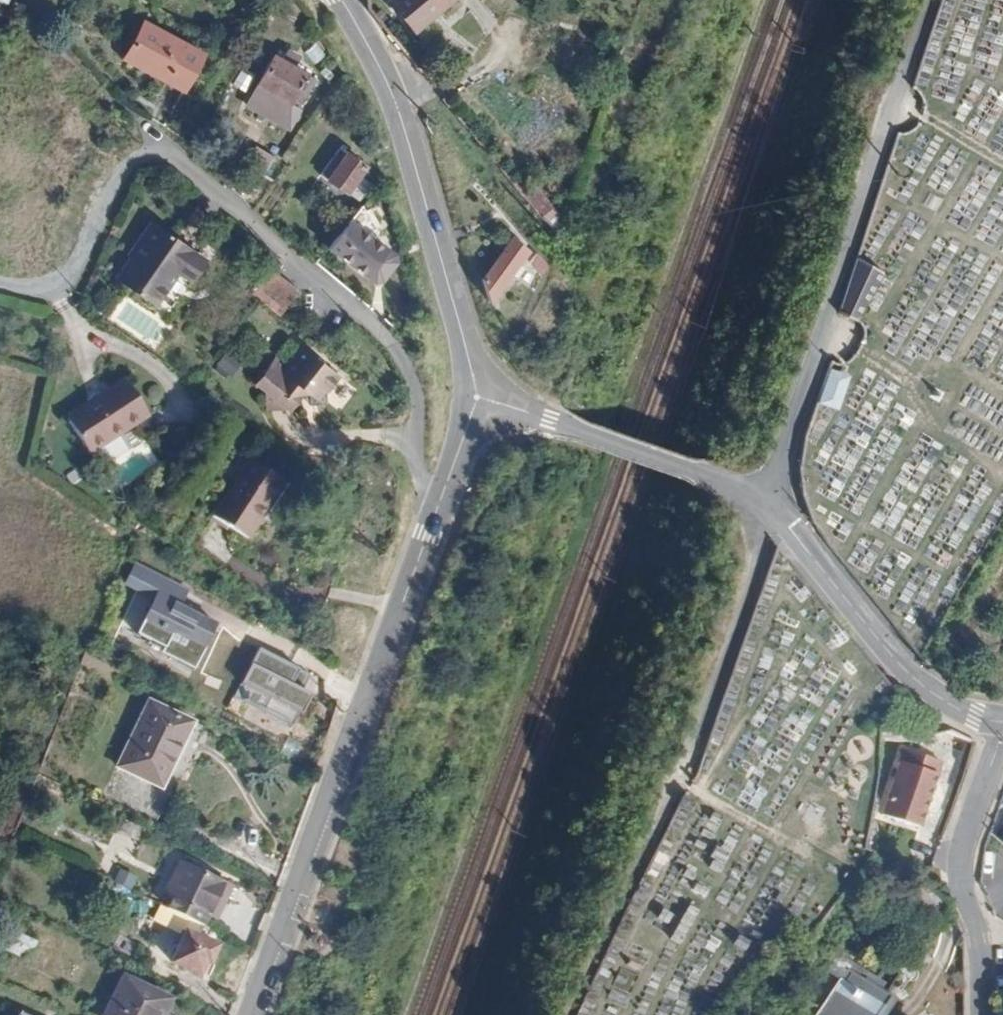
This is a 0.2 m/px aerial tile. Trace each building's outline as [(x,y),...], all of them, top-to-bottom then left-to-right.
[(411,26),(444,0),(389,0),(411,26)] [(145,18),(125,50),(183,84),(202,51),(145,18)] [(274,54),(257,83),(298,106),(315,77),(274,54)] [(298,106),(257,83),(244,103),(287,130),(298,106)] [(332,181),(346,191),(366,165),(345,149),(326,176),(332,181)] [(525,196),(557,234),(563,215),(536,186),(525,196)] [(347,220),(329,245),(374,280),(380,279),(395,261),(394,254),(347,220)] [(135,247),(170,273),(171,271),(185,280),(197,261),(187,254),(189,252),(147,224),(135,242),(136,244),(135,247)] [(513,240),(483,279),(491,300),(527,251),(513,240)] [(135,247),(112,281),(148,305),(170,273),(135,247)] [(528,261),(541,277),(545,266),(535,254),(528,261)] [(845,312),(856,318),(883,272),(855,258),(839,300),(845,312)] [(255,291),(284,312),(303,290),(274,267),(255,291)] [(267,357),(249,381),(259,388),(262,407),(282,404),(284,406),(294,394),(301,393),(303,403),(319,400),(318,388),(330,371),(294,345),(279,364),(267,357)] [(223,351),(213,365),(228,375),(238,361),(223,351)] [(829,368),(818,402),(835,408),(847,374),(829,368)] [(126,383),(68,422),(90,456),(149,417),(126,383)] [(250,464),(214,521),(249,542),(285,486),(250,464)] [(141,585),(149,570),(135,563),(125,583),(155,598),(157,594),(141,585)] [(180,605),(187,590),(165,578),(149,570),(141,585),(157,594),(180,605)] [(180,605),(157,594),(155,598),(145,618),(151,621),(143,638),(165,648),(170,639),(187,648),(192,640),(204,647),(216,623),(180,605)] [(151,621),(145,618),(137,635),(143,638),(151,621)] [(309,675),(257,649),(233,697),(292,726),(308,694),(301,691),(309,675)] [(150,699),(118,766),(163,787),(195,720),(150,699)] [(942,761),(907,747),(881,812),(917,826),(942,761)] [(991,831),(1002,841),(1002,818),(991,831)] [(182,864),(168,894),(173,897),(212,915),(218,918),(232,888),(182,864)] [(164,907),(206,927),(212,915),(173,897),(171,902),(163,899),(160,905),(164,907)] [(158,919),(187,934),(189,931),(218,945),(222,935),(206,927),(164,907),(158,919)] [(187,934),(175,962),(207,976),(220,946),(218,945),(189,931),(187,934)] [(15,935),(8,952),(23,959),(31,942),(15,935)] [(890,1009),(861,986),(864,981),(836,959),(834,962),(823,976),(838,988),(817,1014),(885,1014),(890,1009)] [(171,1002),(124,979),(107,1014),(164,1014),(171,1002)]
